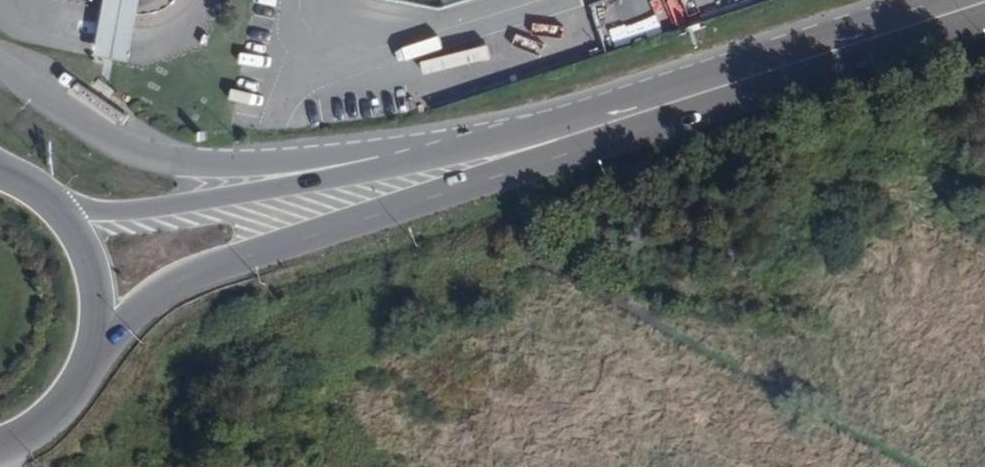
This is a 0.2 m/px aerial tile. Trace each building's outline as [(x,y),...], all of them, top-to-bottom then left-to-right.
[(93,54),(128,60),(138,5),(139,0),(103,0),(93,54)]
